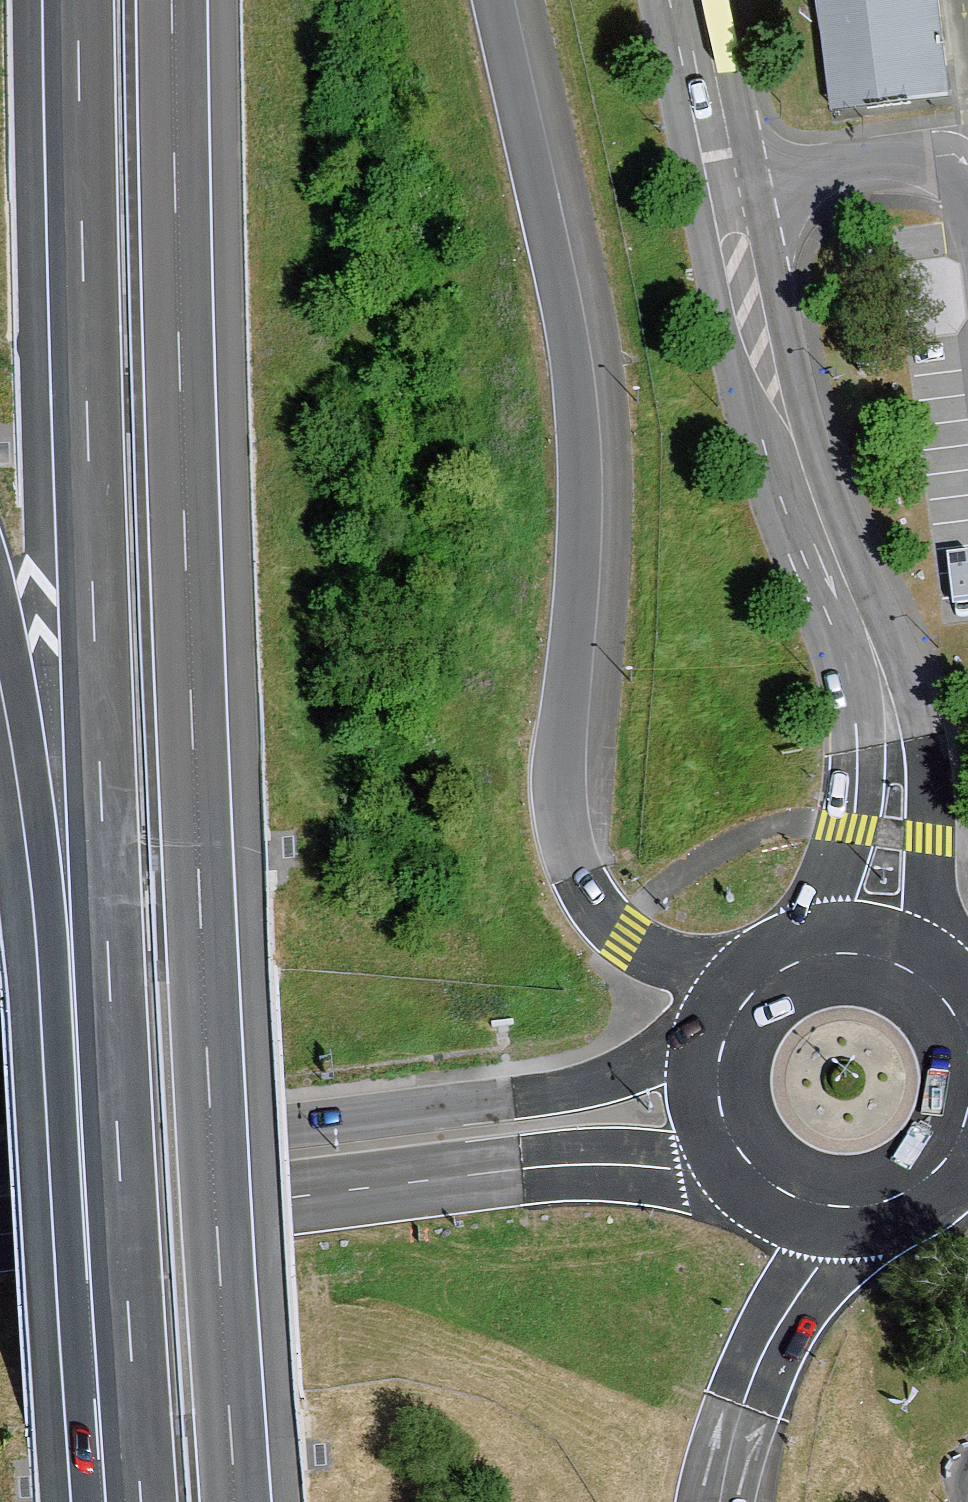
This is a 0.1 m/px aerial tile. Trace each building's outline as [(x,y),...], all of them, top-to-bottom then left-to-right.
[(931,0),(814,0),(825,98),(940,84),(931,0)]
